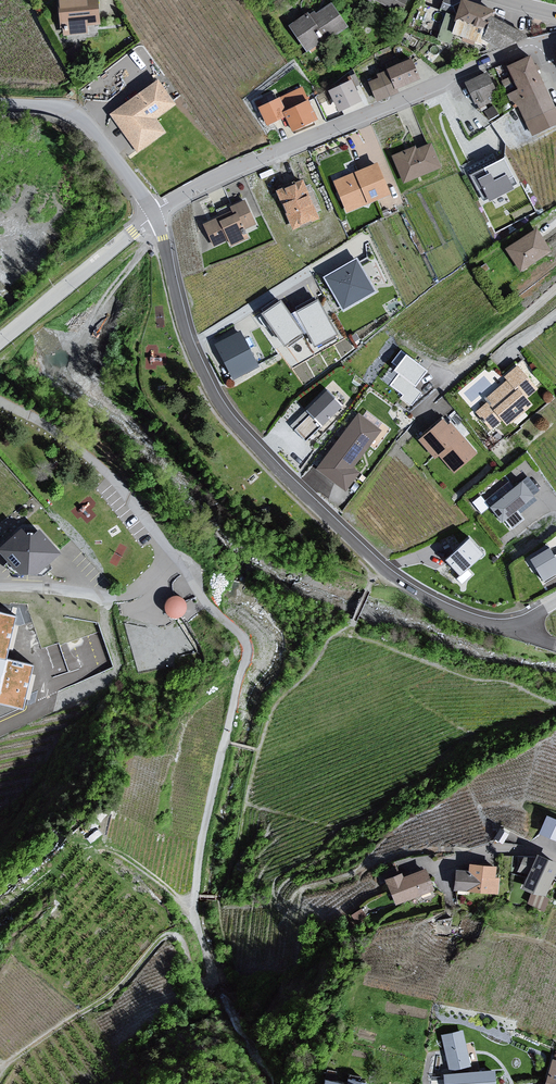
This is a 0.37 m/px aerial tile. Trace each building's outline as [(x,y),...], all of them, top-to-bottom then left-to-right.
[(58,39),(96,35),(93,0),(55,0),(58,39)] [(402,11),(406,0),(374,0),(402,11)] [(450,16),(480,28),(485,17),(490,19),(492,11),(462,0),(457,0),(450,16)] [(312,10),(286,28),(305,54),(343,21),(329,3),(315,14),(312,10)] [(527,38),(490,19),(485,17),(480,28),(479,39),(498,51),(527,38)] [(503,67),(507,79),(500,82),(507,95),(504,96),(510,104),(516,107),(531,137),(555,125),(555,107),(552,109),(527,56),(503,67)] [(380,74),(366,80),(374,99),(394,91),(394,89),(415,78),(409,62),(405,59),(382,69),(380,74)] [(485,74),(462,84),(476,110),(487,109),(493,93),(485,74)] [(157,116),(177,104),(162,79),(110,110),(136,151),(167,132),(157,116)] [(349,81),(324,93),(335,115),(359,103),(349,81)] [(304,103),(279,116),(289,134),(314,121),(304,103)] [(414,147),(389,157),(403,185),(419,180),(420,177),(441,171),(428,144),(415,150),(414,147)] [(468,173),(483,200),(488,197),(489,199),(512,187),(511,185),(516,182),(502,155),(468,173)] [(375,163),(332,182),(346,215),(389,196),(375,163)] [(301,181),(274,192),(291,232),(318,220),(301,181)] [(229,216),(199,226),(212,249),(224,244),(230,249),(249,241),(246,235),(254,229),(241,201),(225,208),(229,216)] [(534,229),(503,251),(520,275),(550,252),(534,229)] [(354,260),(321,278),(341,313),(373,292),(354,260)] [(303,333),(281,301),(262,314),(284,346),(303,333)] [(318,301),(297,313),(316,346),(337,334),(318,301)] [(213,342),(232,378),(258,365),(239,329),(213,342)] [(428,371),(406,355),(394,371),(399,374),(391,384),(404,394),(402,397),(412,405),(422,392),(415,388),(428,371)] [(486,404),(473,414),(487,430),(500,423),(510,429),(532,407),(526,401),(538,392),(516,366),(503,376),(505,382),(482,400),(486,404)] [(326,388),(305,408),(320,424),(341,403),(326,388)] [(356,413),(314,469),(346,493),(359,474),(352,471),(380,431),(356,413)] [(440,419),(416,440),(433,460),(438,457),(453,476),(477,455),(449,423),(445,425),(440,419)] [(516,483),(485,507),(499,524),(531,498),(516,483)] [(0,541),(0,550),(17,569),(35,570),(58,549),(36,524),(18,524),(0,541)] [(456,577),(461,583),(472,573),(467,567),(483,553),(468,537),(445,558),(459,574),(456,577)] [(542,578),(555,570),(555,559),(553,554),(547,544),(528,555),(542,578)] [(177,619),(189,601),(174,592),(163,609),(177,619)] [(0,614),(0,661),(8,662),(18,618),(0,614)] [(25,710),(35,669),(8,662),(0,661),(0,704),(25,710)] [(548,817),(541,833),(555,839),(555,821),(548,817)] [(507,835),(500,830),(495,839),(502,843),(507,835)] [(523,876),(520,885),(525,894),(530,895),(543,897),(554,864),(529,857),(528,859),(521,857),(518,866),(516,872),(523,876)] [(498,896),(498,868),(465,864),(465,870),(453,870),(451,891),(498,896)] [(383,879),(393,906),(426,894),(432,888),(422,870),(398,877),(397,874),(383,879)] [(464,1029),(442,1034),(449,1067),(471,1062),(464,1029)] [(549,1060),(543,1083),(555,1083),(555,1062),(549,1060)] [(496,1069),(444,1070),(444,1083),(497,1083),(496,1069)] [(325,1077),(325,1083),(364,1083),(365,1079),(347,1076),(346,1081),(325,1077)]
